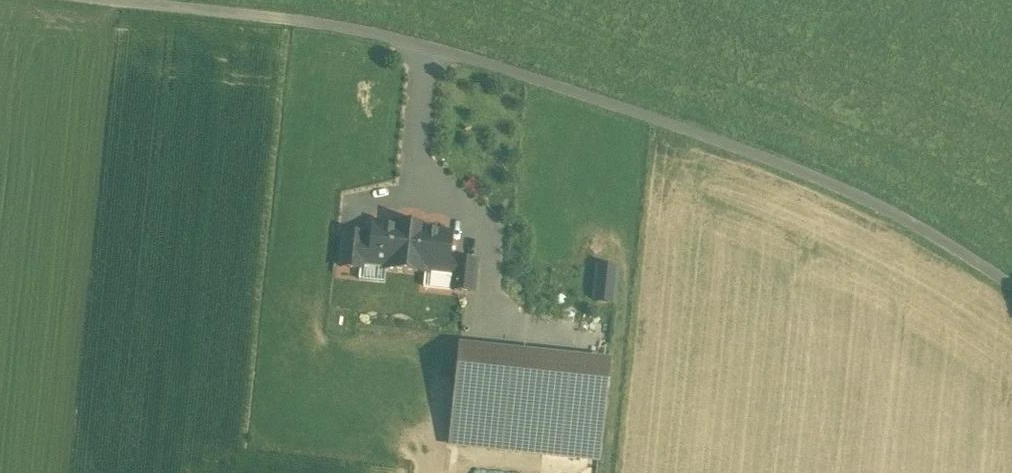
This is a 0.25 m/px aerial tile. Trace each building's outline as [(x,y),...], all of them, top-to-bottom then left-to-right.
[(397,226),(371,223),(369,235),(366,270),(431,277),(431,274),(458,277),(461,255),(450,254),(452,232),(422,229),(422,226),(397,223),(397,226)] [(350,268),(366,270),(369,235),(354,234),(350,268)] [(480,256),(461,253),(461,255),(458,277),(456,293),(474,295),(480,256)] [(599,264),(599,303),(619,303),(620,265),(599,264)] [(619,360),(463,342),(451,448),(607,465),(619,360)]
